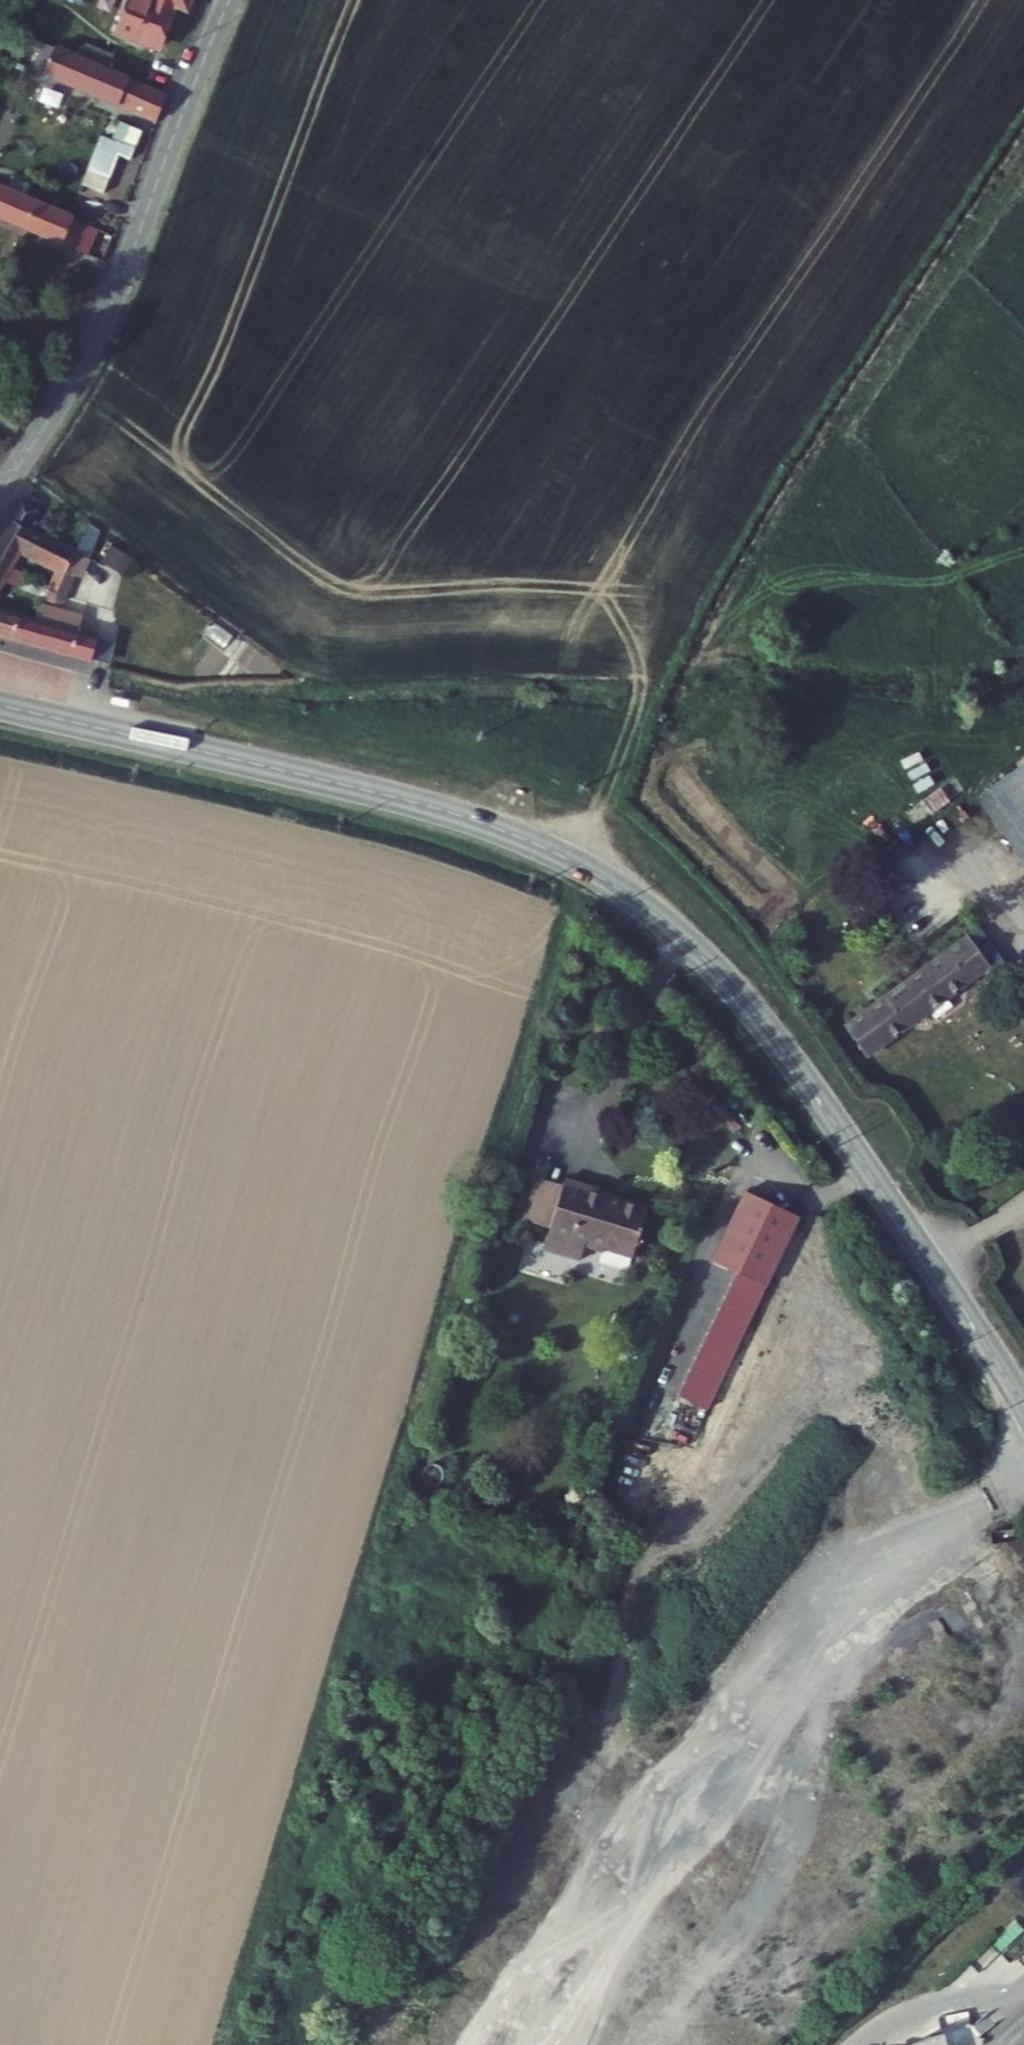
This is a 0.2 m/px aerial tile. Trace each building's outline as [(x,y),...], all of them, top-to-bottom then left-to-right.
[(71,0),(45,0),(67,10),(71,0)] [(152,17),(171,26),(181,2),(177,0),(136,0),(132,9),(112,1),(103,19),(143,37),(152,17)] [(136,52),(143,37),(103,19),(96,34),(136,52)] [(54,88),(67,57),(24,41),(12,72),(54,88)] [(133,113),(143,87),(67,57),(54,88),(131,118),(133,113)] [(156,122),(166,96),(143,87),(133,113),(156,122)] [(92,188),(106,154),(91,147),(76,182),(92,188)] [(13,201),(0,196),(0,230),(1,230),(13,201)] [(54,253),(67,224),(13,201),(1,230),(54,253)] [(44,600),(40,606),(33,620),(22,617),(26,602),(4,595),(0,606),(0,636),(72,656),(85,608),(65,602),(76,577),(66,573),(74,553),(75,551),(31,529),(38,510),(21,502),(0,539),(0,588),(17,557),(54,576),(46,590),(26,580),(22,589),(44,600)] [(75,548),(90,560),(106,541),(90,529),(75,548)] [(97,564),(75,551),(74,553),(97,564)] [(33,620),(40,606),(26,602),(22,617),(33,620)] [(1013,773),(1023,790),(1023,766),(1013,773)] [(983,917),(858,1003),(880,1036),(1006,950),(983,917)] [(768,1287),(800,1213),(741,1188),(710,1261),(768,1287)] [(557,1217),(563,1196),(542,1190),(536,1211),(557,1217)] [(948,2035),(928,2041),(919,2044),(918,2044),(950,2044),(948,2035)]
